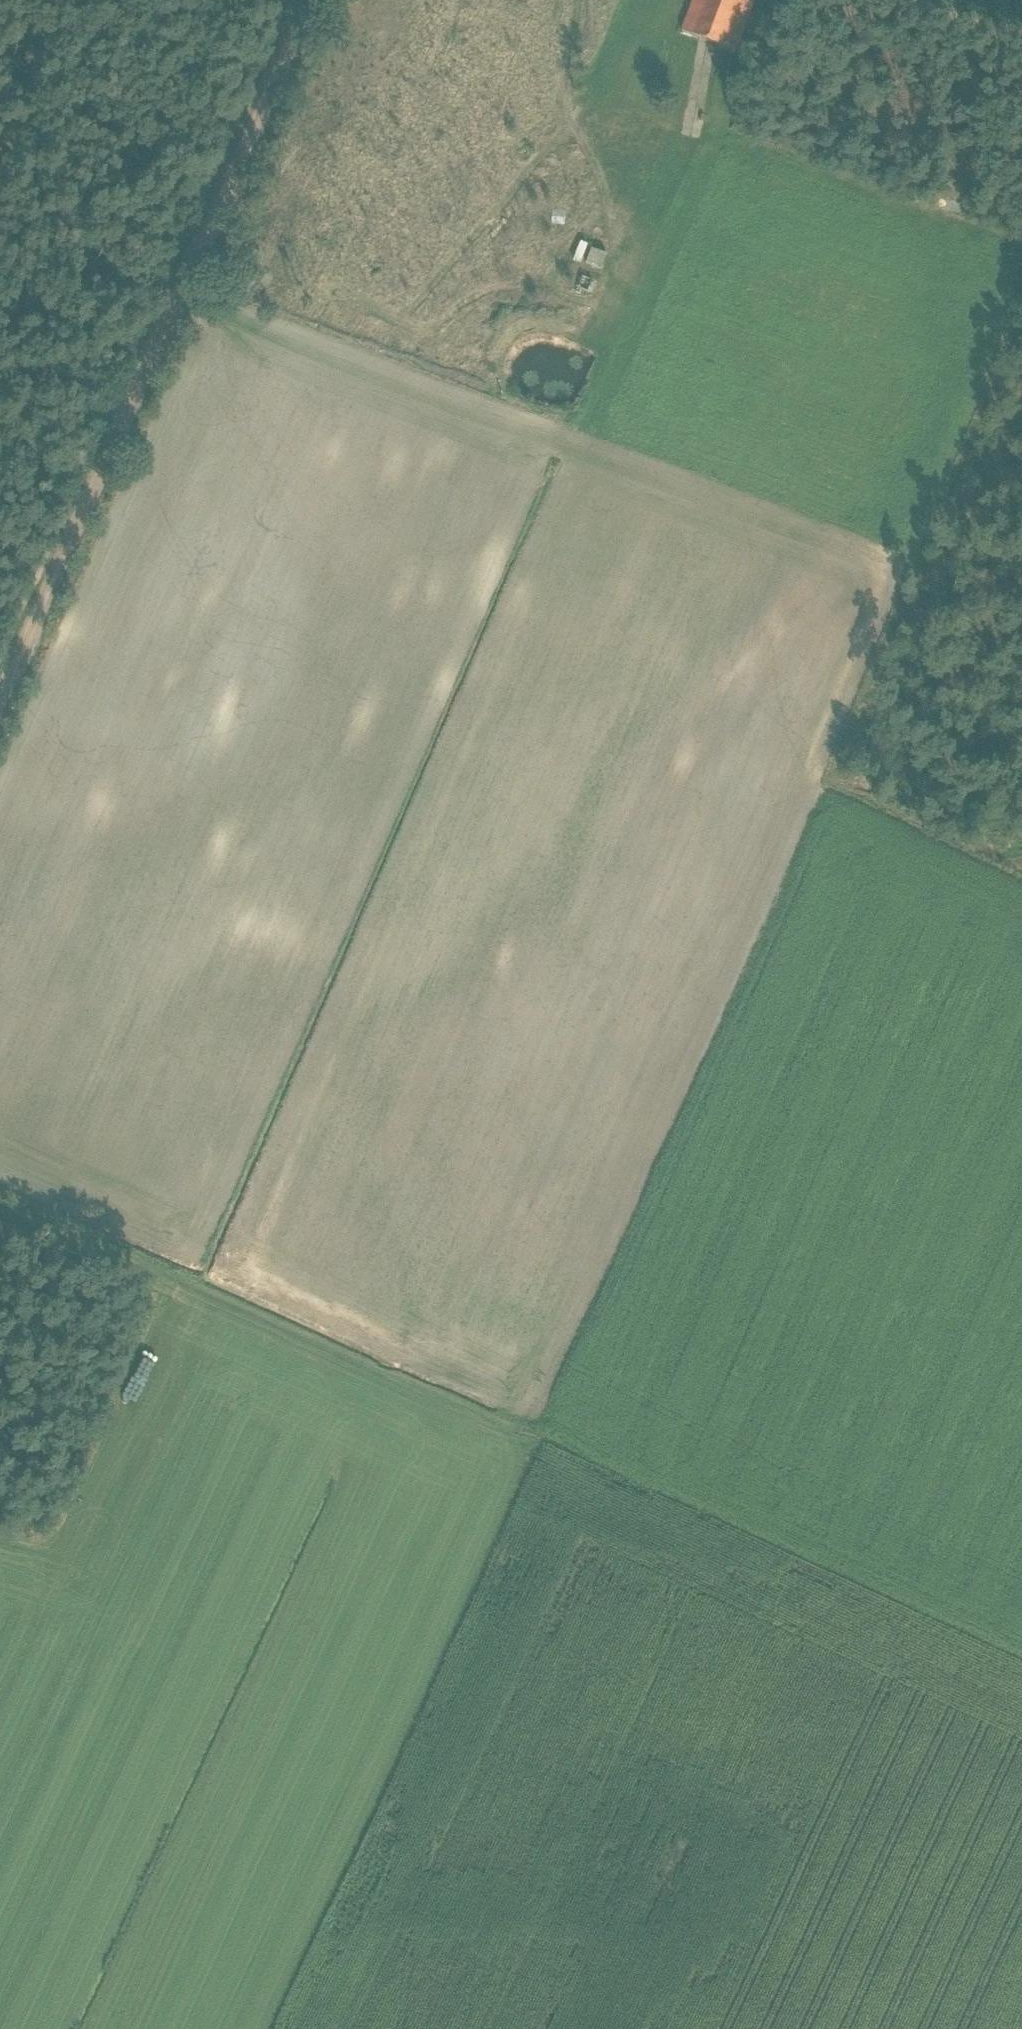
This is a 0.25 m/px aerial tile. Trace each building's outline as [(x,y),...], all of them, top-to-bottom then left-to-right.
[(735,51),(754,0),(693,0),(682,30),(735,51)] [(587,248),(582,263),(596,268),(601,253),(587,248)]
